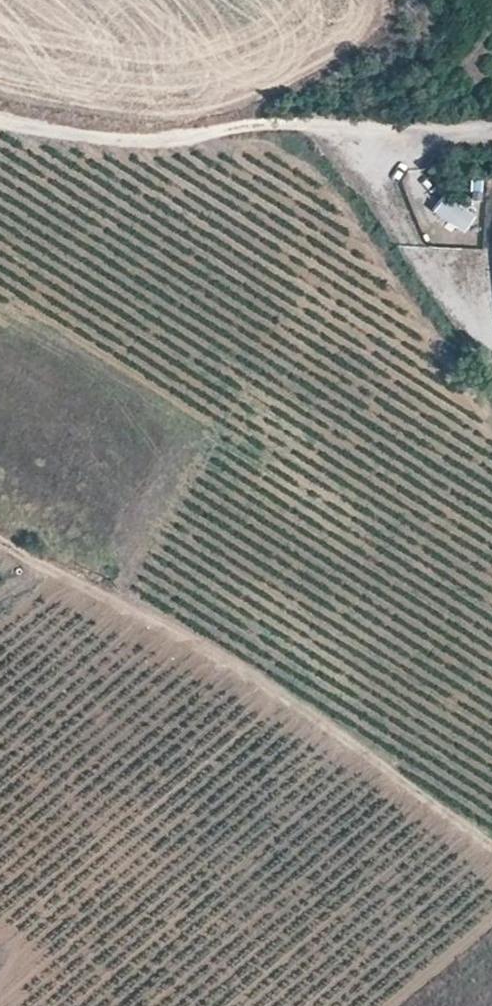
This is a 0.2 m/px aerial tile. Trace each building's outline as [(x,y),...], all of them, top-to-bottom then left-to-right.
[(429,208),(462,227),(473,208),(440,189),(429,208)]
